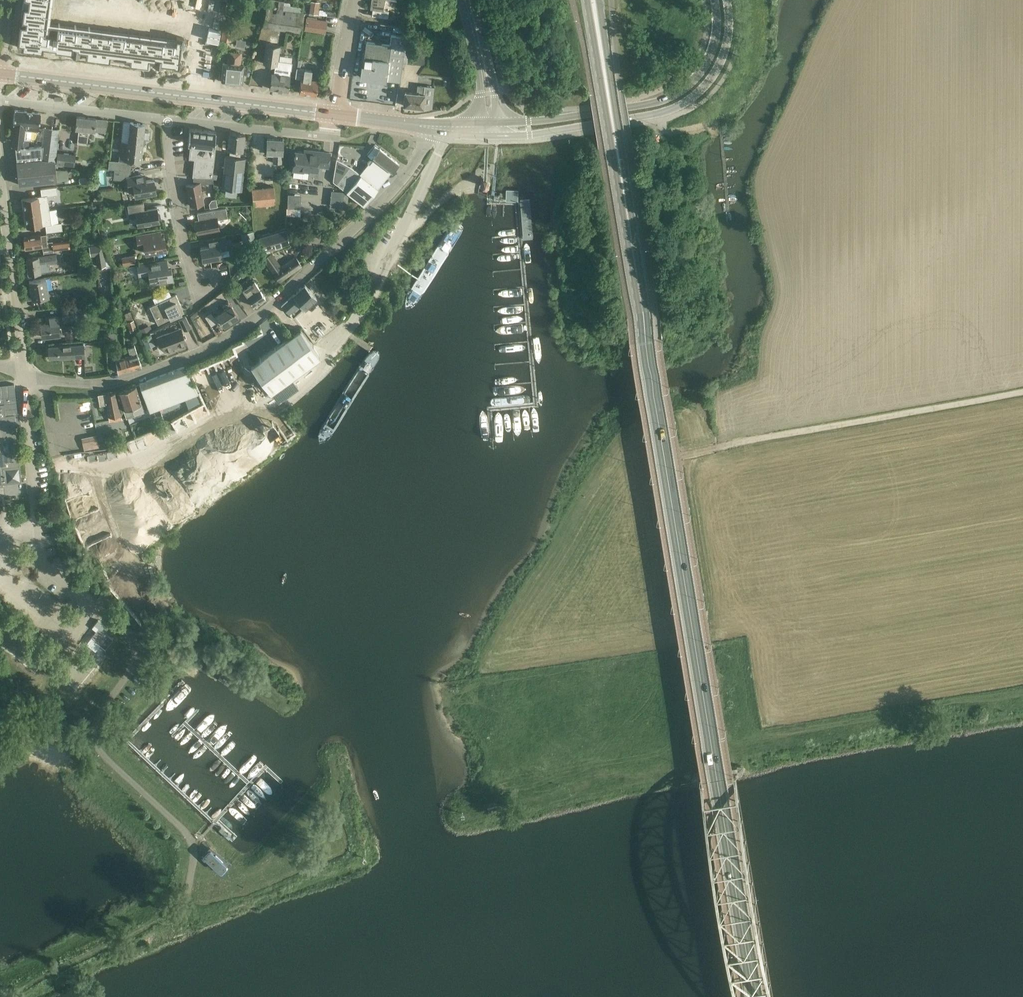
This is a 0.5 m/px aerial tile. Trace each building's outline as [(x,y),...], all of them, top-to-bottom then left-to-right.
[(21,41),(179,65),(183,38),(58,19),(56,33),(46,32),(51,0),(27,0),(21,41)] [(283,1),(280,0),(269,0),(268,7),(267,7),(263,27),(301,33),(303,18),(304,14),(282,11),(283,1)] [(372,10),(371,16),(387,18),(388,11),(383,10),(384,0),(371,0),(369,9),(372,10)] [(282,11),(304,14),(304,13),(303,13),(304,7),(283,4),(284,1),(283,1),(282,11)] [(224,17),(226,6),(220,5),(218,16),(224,17)] [(324,34),(325,22),(306,19),(304,31),(324,34)] [(224,24),(221,39),(232,41),(235,26),(224,24)] [(402,62),(406,41),(407,37),(391,34),(390,45),(366,42),(361,77),(385,80),(386,79),(399,81),(402,62)] [(406,41),(402,62),(426,65),(429,44),(406,41)] [(289,75),(290,70),(291,70),(292,61),(279,59),(281,45),(265,43),(263,63),(277,65),(276,67),(274,67),(274,72),(271,72),(269,88),(288,91),(290,75),(289,75)] [(228,62),(223,62),(221,81),(242,83),(244,64),(240,64),(241,53),(229,52),(228,62)] [(295,78),(301,79),(299,92),(315,95),(317,81),(310,80),(312,70),(305,68),(305,69),(296,68),(295,78)] [(555,91),(561,90),(559,78),(552,79),(555,91)] [(423,93),(424,86),(417,85),(416,92),(405,91),(403,105),(423,107),(424,93),(423,93)] [(13,139),(12,146),(16,147),(17,161),(19,185),(57,180),(55,161),(56,162),(59,128),(44,127),(42,146),(29,147),(30,141),(28,140),(28,138),(37,139),(38,131),(39,131),(41,113),(15,110),(14,124),(15,124),(13,139)] [(77,117),(76,128),(79,129),(78,143),(79,143),(79,149),(87,150),(87,144),(88,144),(89,132),(95,133),(105,134),(107,120),(96,119),(77,117)] [(109,168),(109,169),(114,169),(130,171),(130,170),(131,169),(132,160),(141,161),(143,140),(148,140),(150,139),(150,132),(149,130),(144,129),(145,124),(131,123),(128,143),(122,142),(120,161),(110,160),(109,168)] [(190,128),(188,144),(189,144),(189,143),(191,144),(214,146),(216,131),(215,130),(215,131),(190,128)] [(240,158),(241,151),(243,151),(245,135),(230,133),(228,149),(230,149),(229,157),(226,157),(223,189),(242,191),(246,159),(240,158)] [(268,155),(274,155),(273,163),(281,164),(282,154),(283,154),(283,139),(267,138),(267,153),(268,153),(268,155)] [(191,144),(189,158),(195,158),(193,176),(203,176),(213,177),(216,146),(214,146),(191,144)] [(392,172),(399,164),(380,148),(373,156),(375,158),(361,175),(350,166),(336,159),(333,177),(333,180),(364,206),(369,199),(377,189),(377,188),(391,170),(392,172)] [(328,167),(330,153),(311,151),(310,153),(296,152),(294,169),(317,171),(318,166),(328,167)] [(57,152),(56,164),(56,166),(62,167),(62,165),(74,166),(76,154),(57,152)] [(114,169),(113,179),(128,180),(129,190),(135,189),(136,195),(156,192),(154,179),(145,180),(144,174),(130,176),(130,171),(114,169)] [(480,180),(479,184),(481,187),(485,187),(488,185),(489,181),(487,178),(483,177),(480,180)] [(200,182),(187,185),(190,205),(204,203),(200,182)] [(25,213),(49,210),(47,195),(58,194),(57,186),(41,188),(42,196),(24,199),(25,213)] [(274,187),(252,189),(254,205),(266,204),(274,203),(275,203),(274,187)] [(218,207),(216,199),(212,200),(209,204),(210,208),(218,207)] [(149,225),(150,224),(160,222),(159,218),(161,216),(160,212),(158,211),(157,207),(145,209),(144,202),(129,204),(130,213),(136,212),(139,226),(146,224),(147,225),(149,225)] [(525,261),(536,260),(530,206),(520,207),(525,261)] [(199,220),(196,220),(198,233),(220,229),(218,219),(228,217),(226,207),(197,213),(199,220)] [(49,210),(25,213),(27,227),(45,224),(46,232),(62,230),(61,222),(51,224),(49,210)] [(285,230),(259,238),(263,251),(261,251),(263,257),(262,258),(274,273),(280,281),(302,266),(296,257),(281,268),(271,253),(269,249),(289,243),(285,230)] [(162,237),(161,231),(137,235),(138,244),(144,243),(146,253),(167,249),(165,236),(162,237)] [(254,232),(241,234),(243,243),(255,240),(254,232)] [(47,239),(42,240),(41,235),(24,237),(26,249),(43,247),(48,246),(47,239)] [(209,245),(201,247),(204,260),(223,256),(221,250),(228,249),(226,236),(208,239),(209,245)] [(69,239),(52,242),(53,250),(70,248),(69,239)] [(57,262),(56,255),(27,258),(29,273),(41,272),(41,271),(50,270),(49,263),(57,262)] [(109,255),(100,256),(101,265),(110,264),(109,255)] [(135,255),(121,257),(123,265),(136,263),(135,255)] [(169,267),(167,259),(137,265),(139,276),(149,274),(151,285),(174,281),(172,266),(169,267)] [(219,271),(221,280),(231,277),(229,268),(219,271)] [(53,292),(49,292),(47,277),(29,280),(33,299),(54,295),(53,292)] [(253,306),(266,298),(259,289),(254,281),(242,289),(247,297),(253,306)] [(235,294),(240,290),(235,282),(230,285),(235,294)] [(305,285),(282,305),(289,314),(299,305),(300,307),(302,306),(305,308),(317,298),(305,285)] [(182,305),(176,294),(153,305),(158,316),(155,317),(159,324),(182,313),(179,307),(182,305)] [(225,309),(217,315),(214,317),(211,313),(205,316),(211,326),(221,320),(224,325),(238,316),(228,301),(222,304),(225,309)] [(71,321),(70,318),(85,315),(83,306),(62,309),(64,322),(71,321)] [(130,312),(124,313),(129,330),(130,330),(130,332),(136,330),(135,328),(136,328),(134,320),(133,320),(130,312)] [(60,335),(58,316),(46,318),(46,323),(41,323),(43,337),(60,335)] [(186,316),(180,319),(185,330),(191,327),(186,316)] [(147,326),(139,330),(141,335),(150,331),(147,326)] [(180,328),(157,336),(160,344),(162,343),(165,351),(186,343),(180,328)] [(298,386),(291,377),(320,355),(300,328),(251,364),(278,401),(298,386)] [(147,348),(156,345),(151,333),(142,337),(147,348)] [(112,340),(106,341),(108,352),(114,351),(112,340)] [(84,356),(84,345),(49,347),(50,358),(84,356)] [(126,356),(130,369),(141,366),(135,345),(128,347),(130,355),(126,356)] [(130,369),(126,356),(115,359),(118,373),(130,369)] [(194,368),(201,388),(205,386),(209,395),(222,390),(212,362),(194,368)] [(149,409),(197,391),(194,386),(195,385),(186,367),(140,384),(146,399),(145,399),(149,409)] [(22,481),(17,439),(15,416),(18,415),(14,383),(0,385),(0,483),(22,481)] [(118,390),(127,416),(134,414),(131,406),(141,403),(135,385),(118,390)] [(117,391),(98,394),(100,404),(106,403),(109,416),(121,414),(117,391)] [(284,444),(296,433),(283,418),(270,429),(284,444)] [(97,435),(81,438),(84,450),(99,447),(97,435)] [(23,575),(16,582),(20,586),(23,583),(31,590),(35,586),(23,575)] [(94,625),(92,628),(96,631),(98,628),(104,632),(108,628),(98,620),(94,625)] [(108,635),(104,632),(98,628),(96,631),(91,637),(100,645),(108,635)] [(214,854),(210,851),(210,850),(209,850),(205,854),(205,855),(204,855),(205,855),(205,856),(220,870),(221,870),(225,866),(226,866),(226,865),(225,865),(222,861),(223,860),(215,852),(214,854)]
